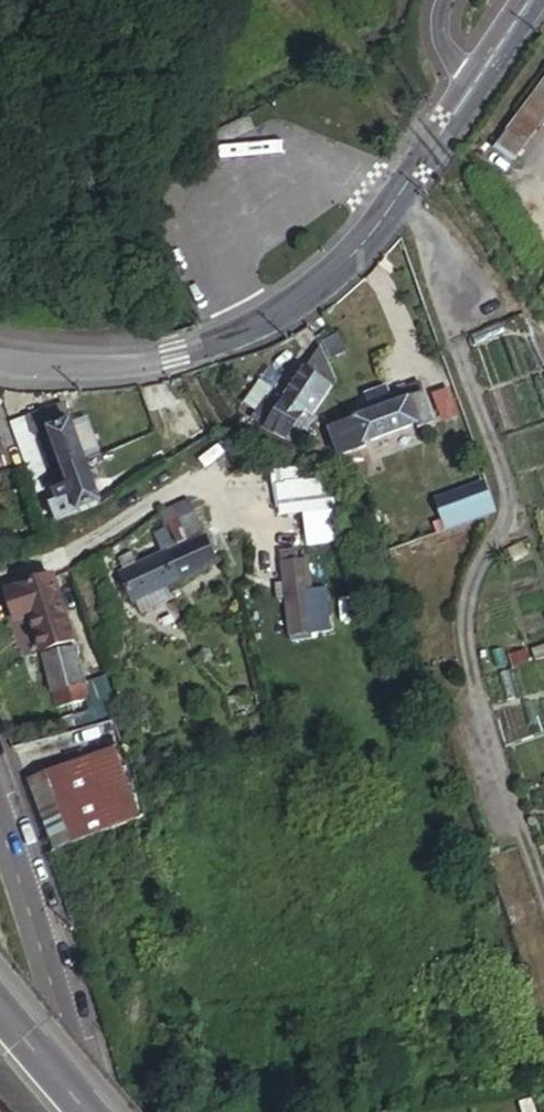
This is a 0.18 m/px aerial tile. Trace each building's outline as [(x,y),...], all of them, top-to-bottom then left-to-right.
[(495,147),(511,160),(543,114),(543,79),(495,147)] [(272,402),(259,422),(262,424),(264,425),(267,426),(270,428),(275,429),(281,430),(289,432),(294,433),(297,434),(301,436),(306,428),(320,416),(314,412),(331,383),(305,365),(288,394),(279,406),(272,402)] [(392,405),(425,393),(421,382),(388,394),(392,405)] [(358,418),(367,442),(419,422),(420,427),(437,420),(427,392),(425,393),(392,405),(388,394),(371,401),(375,411),(358,418)] [(59,474),(87,464),(64,402),(41,410),(48,430),(43,432),(59,474)] [(23,417),(47,478),(59,474),(43,432),(48,430),(41,410),(23,417)] [(358,418),(345,423),(356,451),(369,447),(367,442),(358,418)] [(55,526),(102,506),(87,464),(59,474),(65,491),(53,496),(57,507),(49,510),(55,526)] [(299,478),(272,479),(272,466),(236,467),(237,503),(280,502),(280,511),(299,511),(299,478)] [(59,474),(47,478),(53,496),(65,491),(59,474)] [(445,528),(495,511),(485,480),(434,499),(445,528)] [(123,577),(136,606),(222,569),(209,539),(206,541),(190,503),(159,518),(175,555),(123,577)] [(318,643),(307,564),(285,567),(295,647),(318,643)] [(48,582),(0,596),(0,597),(11,626),(30,618),(46,657),(74,646),(48,582)] [(47,660),(67,710),(96,699),(75,648),(47,660)] [(111,746),(28,779),(57,850),(139,819),(111,746)] [(515,1097),(520,1111),(534,1111),(527,1093),(515,1097)]
